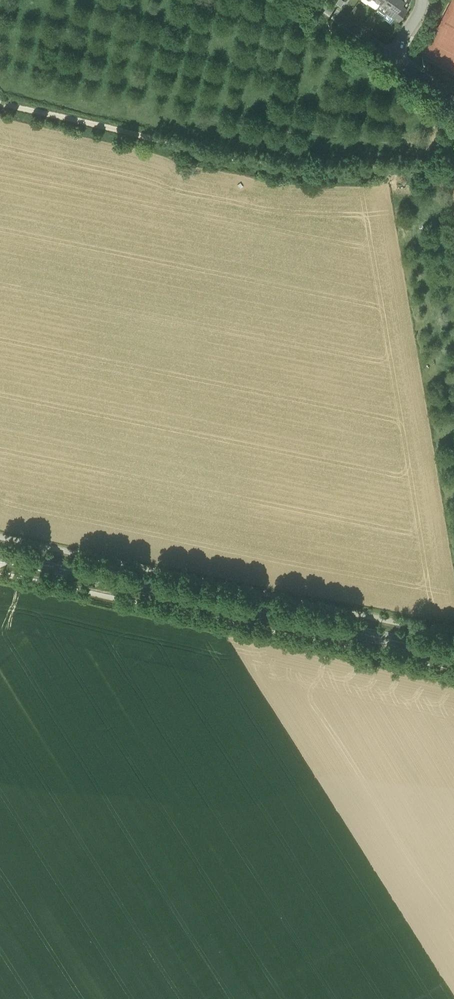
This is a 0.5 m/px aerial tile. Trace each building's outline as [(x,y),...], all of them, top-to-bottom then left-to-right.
[(380,2),(376,7),(385,14),(387,11),(399,20),(407,9),(401,4),(404,0),(382,0),(380,2)] [(356,16),(360,9),(356,6),(351,13),(356,16)]
